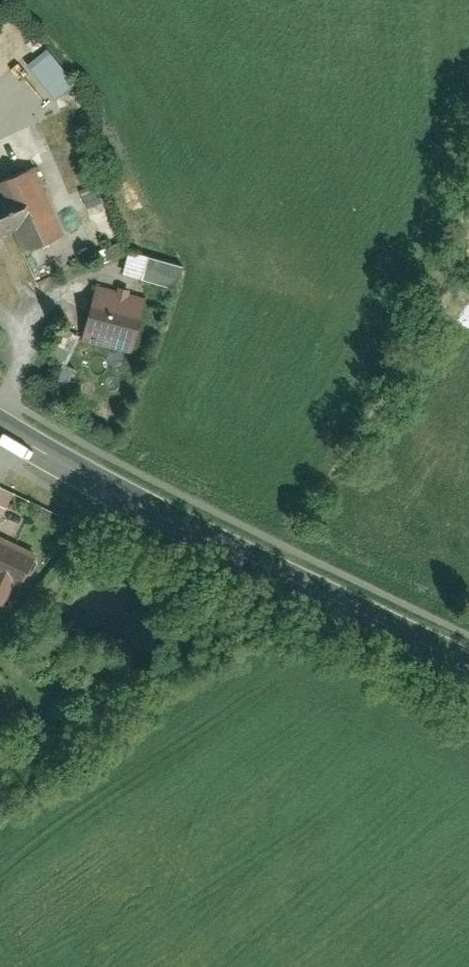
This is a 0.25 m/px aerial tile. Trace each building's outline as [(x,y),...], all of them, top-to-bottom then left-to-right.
[(56,45),(37,60),(64,94),(83,79),(56,45)] [(41,163),(0,181),(0,184),(5,195),(20,229),(30,251),(71,232),(41,163)] [(5,195),(0,198),(0,238),(20,229),(5,195)] [(188,263),(136,249),(130,272),(182,287),(188,263)] [(149,297),(100,285),(88,338),(136,349),(149,297)] [(85,335),(66,325),(52,352),(71,362),(85,335)] [(8,506),(15,491),(3,485),(0,491),(0,502),(8,506)] [(0,531),(0,570),(23,582),(29,584),(44,553),(0,531)] [(0,570),(0,600),(11,606),(23,582),(0,570)]
